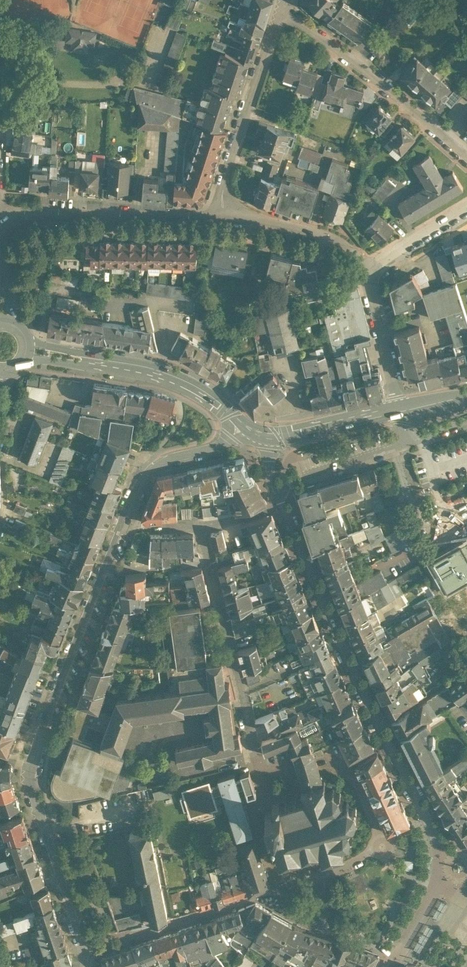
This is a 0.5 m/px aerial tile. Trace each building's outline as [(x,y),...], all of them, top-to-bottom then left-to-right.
[(182,6),(187,8),(187,9),(190,0),(184,0),(182,6)] [(187,9),(193,11),(197,0),(190,0),(187,9)] [(249,5),(269,13),(273,0),(251,0),(249,5)] [(309,1),(316,7),(316,9),(319,12),(321,12),(328,18),(340,4),(335,0),(310,0),(309,1)] [(358,12),(347,4),(345,6),(342,4),(344,1),(343,1),(340,4),(328,18),(338,25),(337,26),(341,29),(342,28),(359,40),(367,28),(372,21),(365,16),(363,18),(357,14),(358,12)] [(269,13),(249,5),(241,2),(239,7),(229,3),(227,11),(246,18),(246,17),(265,25),(269,13)] [(459,10),(465,20),(466,18),(466,8),(466,7),(459,10)] [(182,19),(171,14),(167,25),(177,29),(182,19)] [(265,25),(246,17),(246,18),(244,25),(230,20),(228,24),(231,26),(238,29),(245,32),(246,31),(261,37),(265,25)] [(238,29),(231,26),(227,37),(234,40),(236,34),(238,29)] [(96,32),(69,28),(67,40),(73,41),(72,49),(86,52),(88,44),(94,45),(95,38),(96,32)] [(177,31),(157,84),(168,88),(188,35),(177,31)] [(261,37),(246,31),(245,32),(243,38),(242,37),(236,34),(234,40),(242,43),(240,49),(214,38),(211,45),(226,51),(248,60),(248,61),(252,62),(261,37)] [(384,36),(372,49),(372,50),(373,49),(379,54),(379,55),(379,56),(391,42),(384,36)] [(248,60),(226,51),(214,87),(234,94),(238,95),(239,93),(238,92),(240,85),(241,85),(242,85),(242,83),(241,83),(243,78),(244,78),(245,74),(244,73),(248,61),(248,60)] [(426,65),(414,55),(405,66),(407,68),(402,73),(419,88),(438,66),(430,60),(426,65)] [(305,62),(290,56),(288,61),(286,60),(283,66),(286,67),(283,77),(298,82),(303,67),(305,62)] [(446,91),(450,86),(441,78),(445,73),(438,66),(419,88),(427,95),(436,102),(442,95),(443,95),(446,91)] [(318,72),(303,67),(298,82),(296,88),(311,93),(318,72)] [(364,90),(344,83),(347,75),(333,70),(330,78),(329,78),(328,83),(323,98),(325,98),(325,97),(342,103),(341,105),(342,105),(340,112),(352,116),(357,101),(358,101),(359,102),(360,103),(361,103),(362,103),(363,103),(363,102),(364,101),(364,100),(363,99),(363,98),(362,98),(364,90)] [(318,72),(311,93),(316,95),(321,80),(322,80),(324,74),(318,72)] [(322,80),(321,80),(316,95),(312,107),(319,110),(323,98),(328,83),(322,80)] [(234,96),(234,94),(214,87),(210,85),(204,103),(198,120),(203,122),(227,130),(227,129),(221,127),(228,109),(229,109),(230,107),(228,107),(232,96),(234,96)] [(187,99),(135,86),(134,88),(131,99),(131,100),(134,100),(140,101),(141,101),(180,115),(198,120),(204,103),(188,98),(187,99)] [(134,88),(129,87),(126,98),(131,99),(134,88)] [(141,101),(140,101),(140,102),(138,126),(168,128),(179,129),(180,115),(141,101)] [(379,105),(374,111),(372,109),(366,116),(366,117),(363,120),(365,122),(367,120),(379,131),(388,120),(392,116),(391,115),(387,111),(386,111),(379,105)] [(36,107),(14,106),(14,107),(16,107),(16,124),(27,124),(36,125),(36,107)] [(278,114),(265,109),(263,116),(276,120),(278,114)] [(388,120),(379,131),(384,136),(393,124),(388,120)] [(268,123),(259,121),(256,131),(264,133),(268,123)] [(227,130),(203,123),(186,176),(189,176),(187,181),(175,180),(174,200),(184,201),(184,202),(190,202),(190,201),(198,202),(198,203),(203,200),(203,199),(208,182),(210,183),(214,169),(215,169),(217,163),(216,163),(220,150),(221,151),(223,145),(222,145),(227,130)] [(295,133),(268,123),(264,133),(290,142),(292,142),(295,133)] [(403,125),(402,125),(401,125),(396,131),(396,130),(392,135),(388,140),(401,151),(405,147),(415,136),(414,135),(414,134),(404,125),(403,125)] [(179,129),(168,128),(164,172),(167,173),(167,172),(176,173),(179,129)] [(27,132),(16,130),(12,152),(29,155),(30,152),(34,153),(34,152),(42,153),(43,146),(36,145),(31,144),(33,133),(27,132)] [(290,142),(264,133),(259,150),(281,157),(282,153),(286,153),(286,151),(283,151),(284,148),(287,149),(290,142)] [(323,154),(302,146),(299,157),(300,157),(310,161),(320,164),(323,154)] [(401,151),(398,155),(402,160),(409,151),(405,147),(401,151)] [(365,157),(354,153),(352,158),(363,162),(365,157)] [(429,154),(414,164),(424,181),(426,180),(429,185),(442,177),(438,172),(440,171),(429,154)] [(310,161),(300,157),(298,164),(308,168),(308,167),(310,161)] [(347,163),(332,158),(329,168),(333,170),(330,179),(335,181),(332,190),(347,195),(350,185),(346,183),(349,174),(344,172),(347,163)] [(362,162),(352,159),(350,164),(360,167),(362,162)] [(279,164),(268,160),(262,177),(273,180),(279,164)] [(135,164),(113,161),(112,173),(111,178),(110,189),(127,191),(129,175),(134,176),(135,164)] [(320,164),(310,161),(308,167),(318,171),(320,164)] [(51,168),(31,166),(29,186),(30,186),(30,184),(50,185),(50,187),(50,175),(51,168)] [(99,171),(82,170),(81,186),(98,188),(99,171)] [(429,185),(399,203),(409,220),(463,187),(452,171),(442,177),(429,185)] [(166,189),(158,188),(159,179),(144,178),(142,202),(173,205),(174,200),(175,180),(176,173),(167,172),(167,173),(166,189)] [(69,177),(50,175),(50,187),(50,193),(61,195),(69,195),(69,177)] [(319,186),(291,176),(290,179),(282,177),(280,183),(274,201),(286,205),(284,209),(290,211),(293,204),(302,207),(303,205),(312,208),(319,186)] [(388,176),(372,194),(380,202),(396,184),(388,176)] [(262,177),(254,200),(272,206),(274,201),(280,183),(273,180),(262,177)] [(377,187),(370,181),(366,186),(373,192),(377,187)] [(350,199),(331,192),(323,214),(342,221),(350,199)] [(394,229),(378,215),(377,216),(371,210),(362,221),(368,226),(366,228),(374,235),(373,236),(380,243),(394,229)] [(104,242),(101,242),(101,246),(98,247),(98,246),(87,245),(87,259),(91,259),(93,267),(100,265),(112,266),(113,242),(110,242),(104,241),(104,242)] [(453,245),(463,276),(466,275),(466,241),(453,245)] [(113,242),(112,266),(124,266),(125,243),(122,242),(116,242),(113,242)] [(128,243),(125,243),(124,266),(136,266),(137,243),(134,243),(134,242),(128,242),(128,243)] [(140,243),(137,243),(136,266),(148,267),(149,266),(148,266),(149,243),(146,243),(140,242),(140,243)] [(158,242),(152,242),(149,242),(149,243),(148,266),(149,266),(160,266),(161,243),(158,243),(158,242)] [(170,242),(164,242),(164,243),(161,243),(160,266),(172,266),(173,243),(170,243),(170,242)] [(182,243),(176,243),(173,243),(172,266),(184,267),(185,243),(182,243)] [(194,243),(188,243),(188,244),(185,243),(184,267),(197,267),(197,244),(194,244),(194,243)] [(238,252),(216,247),(212,268),(213,266),(235,270),(235,272),(243,274),(246,263),(248,251),(239,249),(238,252)] [(293,259),(272,253),(265,280),(274,282),(273,283),(286,287),(286,285),(291,264),(293,259)] [(446,254),(435,258),(444,286),(455,282),(450,266),(447,257),(446,254)] [(316,265),(308,267),(307,262),(301,263),(301,262),(291,264),(286,285),(286,287),(287,289),(299,286),(299,289),(305,288),(307,297),(320,294),(319,292),(324,290),(325,293),(326,293),(322,275),(318,276),(316,265)] [(253,265),(246,263),(243,274),(243,278),(250,279),(253,265)] [(259,266),(253,265),(251,276),(257,277),(259,266)] [(429,279),(423,269),(414,274),(422,289),(429,285),(427,280),(429,279)] [(74,275),(53,270),(51,280),(72,285),(74,275)] [(413,273),(390,286),(396,308),(415,302),(414,296),(423,291),(413,273)] [(357,283),(331,285),(330,285),(336,311),(337,311),(345,344),(355,341),(355,340),(371,336),(357,283)] [(423,294),(430,317),(445,312),(455,343),(456,343),(466,340),(466,319),(459,295),(456,285),(456,283),(423,294)] [(79,299),(58,296),(56,306),(78,310),(79,299)] [(137,327),(103,322),(107,342),(159,349),(156,338),(150,337),(151,332),(151,331),(151,330),(152,329),(153,329),(154,329),(148,306),(138,309),(140,316),(135,317),(137,327)] [(289,307),(266,313),(270,330),(277,356),(300,350),(289,307)] [(353,376),(348,377),(347,373),(352,372),(348,356),(346,347),(345,344),(337,311),(336,311),(324,314),(334,348),(333,348),(341,378),(342,378),(344,386),(348,404),(360,401),(353,376)] [(77,317),(51,313),(47,332),(74,336),(77,317)] [(266,313),(252,316),(255,333),(270,330),(266,313)] [(207,317),(196,315),(194,333),(205,334),(207,317)] [(102,321),(77,317),(74,336),(107,342),(103,322),(102,321)] [(419,326),(397,331),(409,377),(418,375),(421,384),(427,383),(427,382),(443,377),(438,358),(437,356),(428,359),(419,326)] [(213,344),(211,348),(181,332),(172,348),(181,353),(180,353),(218,374),(227,379),(236,362),(227,356),(226,357),(219,353),(221,349),(213,344)] [(371,336),(355,340),(355,341),(345,344),(345,347),(364,343),(372,341),(371,336)] [(456,343),(455,343),(453,344),(456,354),(462,377),(465,376),(466,376),(466,364),(466,362),(464,353),(466,352),(466,340),(456,343)] [(364,343),(345,347),(346,347),(348,356),(359,353),(360,359),(368,357),(364,343)] [(359,353),(348,356),(350,362),(356,360),(358,369),(363,368),(360,359),(359,353)] [(317,354),(302,358),(306,374),(316,371),(321,370),(318,357),(317,354)] [(462,377),(456,354),(438,358),(443,377),(444,381),(462,377)] [(318,357),(321,370),(322,370),(328,368),(325,355),(318,357)] [(368,357),(360,359),(363,368),(365,375),(370,374),(369,372),(372,371),(368,357)] [(261,360),(264,375),(273,373),(269,358),(266,359),(261,360)] [(356,360),(350,362),(352,372),(353,376),(360,401),(371,398),(366,381),(361,382),(358,369),(356,360)] [(344,386),(334,389),(328,368),(322,370),(332,407),(348,404),(344,386)] [(321,392),(311,394),(315,411),(332,407),(322,370),(321,370),(316,371),(321,392)] [(380,372),(365,375),(366,381),(371,398),(384,395),(385,392),(380,372)] [(53,377),(41,375),(39,387),(50,389),(51,389),(53,377)] [(269,389),(279,381),(274,375),(265,383),(269,389)] [(241,396),(258,382),(255,377),(237,391),(241,396)] [(258,382),(241,396),(255,414),(286,389),(279,381),(269,389),(265,383),(262,385),(258,382)] [(128,388),(95,383),(91,404),(125,409),(125,407),(128,388)] [(50,389),(39,387),(26,384),(21,404),(41,411),(45,400),(50,389)] [(152,392),(128,389),(128,388),(125,407),(141,409),(147,410),(152,391),(152,392)] [(175,399),(152,391),(147,410),(146,411),(169,418),(175,399)] [(45,400),(41,411),(60,419),(64,407),(45,400)] [(125,409),(91,404),(85,405),(76,402),(73,411),(64,407),(60,419),(91,431),(108,437),(120,442),(130,446),(134,422),(139,423),(141,409),(125,407),(125,409)] [(53,422),(36,415),(30,432),(46,438),(53,422)] [(46,438),(30,432),(20,456),(37,462),(46,438)] [(120,442),(108,437),(99,459),(121,468),(130,446),(120,442)] [(63,445),(49,480),(60,484),(74,449),(63,445)] [(121,468),(99,459),(92,456),(89,464),(91,465),(89,472),(88,476),(94,478),(94,477),(114,485),(118,475),(121,468)] [(244,457),(223,462),(226,473),(228,483),(224,484),(224,490),(225,491),(233,490),(233,489),(234,489),(233,482),(255,479),(244,457)] [(223,462),(202,467),(205,479),(199,480),(200,488),(200,489),(207,487),(213,486),(219,485),(217,477),(224,475),(223,473),(226,473),(223,462)] [(202,467),(188,470),(191,490),(195,489),(200,488),(199,480),(205,479),(202,467)] [(374,468),(358,473),(364,491),(366,497),(371,496),(372,495),(370,489),(379,486),(374,468)] [(188,470),(173,474),(174,489),(182,488),(184,495),(192,494),(191,490),(188,470)] [(358,473),(300,492),(308,517),(323,512),(327,510),(325,503),(364,491),(358,473)] [(173,474),(158,477),(153,490),(159,491),(160,488),(168,491),(174,489),(173,474)] [(114,485),(94,477),(94,478),(91,485),(96,487),(94,493),(89,491),(87,496),(92,498),(114,506),(119,495),(122,488),(114,485)] [(255,479),(233,482),(234,489),(233,489),(233,490),(237,513),(267,504),(255,479)] [(219,485),(213,486),(214,492),(224,490),(224,484),(219,485)] [(195,489),(191,490),(192,494),(192,496),(190,496),(191,508),(199,507),(199,505),(196,505),(195,489)] [(159,491),(153,490),(147,503),(154,503),(159,491)] [(214,492),(213,492),(214,500),(225,498),(224,491),(225,491),(224,490),(214,492)] [(372,495),(371,496),(376,510),(386,507),(381,492),(372,495)] [(114,506),(92,498),(88,507),(78,502),(77,503),(69,499),(66,506),(79,511),(108,523),(115,506),(114,506)] [(354,501),(339,506),(341,512),(356,507),(354,501)] [(177,502),(163,503),(163,520),(177,519),(177,502)] [(27,507),(16,503),(14,510),(24,514),(27,507)] [(154,503),(147,503),(142,518),(144,521),(163,520),(163,503),(154,503)] [(214,506),(202,507),(202,514),(203,513),(204,518),(215,517),(214,506)] [(327,510),(323,512),(308,517),(303,518),(313,548),(318,546),(348,534),(341,512),(339,506),(327,510)] [(199,507),(191,508),(191,518),(201,518),(200,507),(199,507)] [(108,523),(79,511),(76,518),(79,523),(84,525),(80,534),(83,535),(100,542),(108,523)] [(379,522),(375,511),(367,513),(371,525),(379,522)] [(272,514),(249,521),(258,543),(281,537),(282,536),(272,514)] [(27,523),(16,519),(13,525),(24,530),(27,523)] [(379,522),(371,525),(372,525),(365,528),(369,535),(372,544),(385,536),(379,522)] [(407,525),(385,536),(393,552),(414,541),(407,525)] [(365,528),(352,533),(355,541),(369,535),(365,528)] [(222,530),(211,533),(214,548),(226,545),(222,530)] [(348,534),(318,546),(324,566),(346,557),(346,555),(352,553),(350,546),(343,549),(343,546),(355,541),(352,533),(348,534)] [(177,534),(163,535),(163,553),(169,553),(175,553),(175,555),(175,566),(173,566),(173,571),(180,571),(179,553),(177,534)] [(193,534),(177,534),(179,553),(195,552),(195,551),(197,551),(196,543),(194,544),(193,534)] [(100,542),(83,535),(79,543),(77,544),(76,544),(74,550),(94,558),(100,542)] [(163,535),(152,535),(150,553),(154,554),(160,554),(160,556),(163,556),(163,553),(163,535)] [(281,537),(258,543),(255,544),(257,551),(284,543),(281,537)] [(466,580),(466,539),(449,549),(430,560),(448,591),(466,580)] [(257,551),(260,560),(288,553),(284,543),(257,551)] [(255,544),(235,550),(237,558),(230,559),(231,564),(233,564),(232,562),(248,559),(248,558),(251,557),(250,553),(257,551),(255,544)] [(74,550),(62,545),(59,552),(65,555),(62,563),(70,566),(88,573),(94,558),(74,550)] [(226,545),(214,548),(216,555),(228,552),(226,545)] [(160,556),(154,556),(154,554),(150,553),(150,565),(163,564),(163,556),(160,556)] [(288,553),(260,560),(263,568),(280,563),(291,559),(288,553)] [(346,557),(324,566),(333,588),(354,577),(358,575),(355,567),(359,566),(356,559),(348,562),(346,557)] [(231,564),(219,567),(222,580),(222,579),(235,576),(236,576),(234,570),(249,566),(251,566),(251,565),(249,565),(248,559),(232,562),(233,564),(231,564)] [(280,563),(263,568),(260,568),(258,562),(251,565),(251,566),(254,575),(264,572),(266,577),(272,575),(273,579),(284,575),(296,572),(291,559),(280,563)] [(88,573),(70,566),(68,571),(58,567),(55,567),(48,565),(46,570),(59,575),(84,584),(88,573)] [(192,569),(181,570),(185,586),(189,585),(206,584),(202,568),(192,569)] [(409,569),(395,577),(399,583),(413,575),(409,569)] [(381,570),(356,583),(361,596),(371,591),(387,582),(387,581),(381,570)] [(146,572),(126,574),(127,584),(124,584),(122,585),(120,590),(145,588),(145,589),(170,587),(169,579),(147,581),(146,572)] [(284,575),(273,579),(270,580),(277,598),(304,589),(296,572),(284,575)] [(84,584),(59,575),(56,582),(50,580),(49,581),(47,586),(47,587),(51,589),(51,588),(53,589),(51,594),(58,597),(58,596),(76,603),(84,584)] [(235,576),(222,579),(222,580),(225,591),(237,587),(235,576)] [(333,588),(334,590),(340,606),(361,596),(356,583),(355,579),(354,577),(333,588)] [(395,577),(387,581),(387,582),(395,597),(404,592),(399,583),(395,577)] [(387,582),(371,591),(361,596),(364,602),(373,598),(383,591),(389,601),(395,597),(387,582)] [(206,584),(189,585),(191,593),(188,593),(190,601),(210,599),(206,584)] [(237,587),(225,591),(230,614),(248,609),(253,607),(253,606),(248,585),(240,587),(237,587)] [(120,590),(120,596),(119,596),(118,597),(118,600),(117,600),(116,602),(115,604),(115,605),(115,606),(132,604),(132,605),(146,604),(145,597),(147,597),(147,594),(145,594),(145,589),(145,588),(120,590)] [(304,589),(277,598),(265,602),(268,612),(272,610),(307,597),(304,589)] [(361,596),(340,606),(346,623),(375,608),(378,607),(389,601),(383,591),(373,598),(364,602),(361,596)] [(76,603),(58,596),(58,597),(55,603),(53,602),(54,600),(36,593),(33,600),(71,614),(76,603)] [(257,615),(246,619),(232,622),(234,630),(246,627),(248,628),(249,632),(251,631),(252,633),(257,631),(257,632),(258,631),(266,628),(266,626),(267,624),(270,623),(272,626),(282,622),(313,610),(307,597),(272,610),(273,611),(267,613),(267,612),(257,615)] [(374,627),(353,638),(359,650),(379,638),(387,634),(389,636),(398,631),(402,636),(427,621),(427,620),(427,621),(431,618),(431,619),(437,615),(427,598),(418,603),(421,609),(386,630),(383,625),(375,629),(374,627)] [(71,614),(33,600),(30,607),(48,614),(49,611),(51,612),(49,619),(67,626),(71,614)] [(265,602),(256,605),(253,606),(253,607),(248,609),(230,614),(232,622),(246,619),(257,615),(267,612),(268,612),(265,602)] [(132,604),(115,606),(113,609),(110,616),(108,623),(126,631),(134,610),(131,609),(132,605),(132,604)] [(200,607),(170,611),(171,618),(161,620),(171,690),(181,689),(179,677),(209,673),(208,662),(200,607)] [(375,608),(346,623),(353,638),(374,627),(373,624),(380,620),(375,608)] [(313,610),(282,622),(290,641),(295,639),(320,627),(313,610)] [(49,619),(37,614),(34,621),(46,626),(44,632),(61,639),(67,626),(49,619)] [(402,636),(400,637),(410,654),(428,643),(432,651),(442,645),(427,621),(402,636)] [(126,631),(108,623),(105,630),(104,630),(103,631),(102,631),(102,632),(102,633),(102,634),(102,635),(103,636),(100,643),(119,650),(126,631)] [(320,627),(295,639),(299,650),(300,650),(325,639),(325,638),(320,627)] [(61,639),(44,632),(42,631),(40,636),(32,633),(32,634),(29,633),(28,637),(30,638),(25,649),(25,650),(44,657),(47,650),(50,651),(51,648),(55,649),(56,649),(57,648),(58,647),(61,639)] [(389,636),(388,636),(392,642),(400,637),(402,636),(398,631),(389,636)] [(428,643),(410,654),(400,637),(392,642),(387,645),(399,663),(402,661),(408,657),(409,659),(412,664),(419,660),(421,659),(432,651),(428,643)] [(379,638),(359,650),(363,659),(380,649),(384,647),(379,638)] [(325,639),(300,650),(299,650),(292,653),(297,664),(318,654),(329,649),(325,639)] [(432,651),(421,659),(424,664),(454,645),(451,639),(442,645),(432,651)] [(119,650),(100,643),(98,650),(97,650),(94,659),(92,666),(113,666),(119,650)] [(257,644),(239,650),(245,672),(256,667),(262,664),(259,654),(257,644)] [(44,657),(25,650),(25,649),(24,649),(21,657),(17,656),(18,655),(18,654),(17,653),(4,645),(0,652),(13,660),(19,663),(39,671),(44,657)] [(380,649),(363,659),(372,678),(381,673),(382,672),(396,664),(399,663),(387,645),(384,647),(380,649)] [(329,649),(318,654),(319,657),(321,660),(313,663),(317,671),(335,662),(332,655),(330,652),(329,649)] [(0,652),(0,661),(10,666),(13,660),(0,652)] [(265,652),(259,654),(262,664),(268,662),(265,652)] [(408,657),(402,661),(406,668),(411,665),(412,664),(409,659),(408,657)] [(209,673),(179,677),(181,689),(184,708),(190,707),(192,705),(193,705),(193,706),(198,705),(202,704),(202,705),(207,704),(207,703),(208,703),(210,705),(211,715),(206,715),(208,729),(213,728),(214,737),(212,739),(208,740),(212,759),(214,758),(213,754),(242,747),(239,733),(236,734),(232,700),(233,700),(230,682),(226,683),(222,660),(208,662),(209,673)] [(412,664),(411,665),(418,674),(425,669),(419,660),(412,664)] [(314,672),(322,690),(343,680),(335,662),(317,671),(314,672)] [(19,663),(14,676),(0,671),(0,723),(17,729),(18,729),(17,729),(33,687),(36,680),(35,680),(39,671),(19,663)] [(314,672),(310,664),(299,670),(300,671),(302,677),(311,695),(312,694),(322,690),(314,672)] [(382,672),(381,673),(372,678),(377,688),(397,674),(401,672),(396,664),(382,672)] [(418,674),(411,665),(406,668),(401,672),(397,674),(402,686),(411,679),(418,674)] [(113,666),(92,666),(87,678),(83,688),(94,689),(105,688),(110,675),(111,675),(114,666),(113,666)] [(261,679),(256,667),(245,672),(249,685),(261,679)] [(300,671),(289,676),(292,681),(302,677),(300,671)] [(397,674),(377,688),(382,699),(402,686),(397,674)] [(450,686),(459,701),(458,701),(459,701),(466,696),(466,698),(466,674),(450,686)] [(402,686),(382,699),(390,715),(401,708),(419,697),(413,688),(416,687),(411,679),(402,686)] [(343,680),(322,690),(331,710),(352,699),(343,680)] [(448,685),(410,710),(393,721),(401,736),(428,719),(446,708),(458,701),(450,686),(448,685)] [(105,688),(94,689),(83,688),(78,701),(78,702),(79,703),(99,709),(99,708),(105,689),(105,688)] [(171,690),(118,697),(111,714),(106,729),(104,736),(102,740),(102,741),(119,747),(122,748),(133,716),(184,709),(184,708),(181,689),(171,690)] [(331,710),(322,690),(312,694),(316,702),(298,711),(304,724),(314,719),(316,718),(327,712),(331,710)] [(331,710),(327,712),(316,718),(321,728),(328,724),(356,709),(352,699),(331,710)] [(99,709),(79,703),(68,733),(73,734),(74,734),(83,737),(88,723),(106,729),(111,714),(99,709)] [(293,704),(285,707),(289,716),(297,712),(293,704)] [(285,707),(280,709),(283,718),(289,716),(285,707)] [(356,709),(328,724),(336,739),(336,740),(340,738),(339,738),(365,726),(357,709),(356,709)] [(274,711),(255,719),(258,729),(273,723),(278,721),(278,720),(274,711)] [(283,718),(278,720),(278,721),(273,723),(278,735),(281,734),(297,727),(304,724),(298,711),(297,712),(289,716),(283,718)] [(428,719),(401,736),(423,780),(440,768),(422,730),(431,724),(428,719)] [(0,723),(0,749),(9,752),(12,744),(13,745),(14,744),(16,739),(16,738),(14,737),(17,729),(0,723)] [(336,739),(328,724),(321,728),(311,733),(313,738),(318,748),(336,739)] [(365,726),(339,738),(340,738),(350,758),(374,745),(365,726)] [(297,727),(281,734),(278,735),(262,741),(265,753),(289,744),(301,738),(297,727)] [(313,738),(311,733),(301,738),(289,744),(291,749),(313,738)] [(83,737),(74,734),(73,734),(61,770),(97,783),(98,783),(110,787),(116,770),(111,768),(119,747),(102,741),(101,744),(83,737)] [(318,748),(313,738),(291,749),(295,759),(295,761),(315,754),(314,752),(313,750),(318,748)] [(357,762),(361,773),(383,763),(377,750),(370,753),(357,762)] [(443,768),(448,776),(455,772),(466,763),(466,753),(443,768)] [(304,858),(303,855),(311,852),(311,855),(314,855),(313,852),(320,850),(323,857),(321,858),(323,859),(324,858),(331,856),(343,852),(345,853),(345,851),(344,850),(342,843),(347,842),(349,844),(350,842),(348,841),(351,836),(353,836),(353,834),(351,834),(349,829),(351,828),(350,826),(348,827),(347,824),(352,822),(354,825),(356,824),(354,821),(356,816),(360,816),(360,814),(357,813),(355,808),(358,806),(356,804),(353,806),(349,804),(349,800),(347,800),(346,803),(342,805),(341,802),(343,802),(343,800),(341,800),(339,795),(342,793),(340,791),(338,793),(334,789),(334,787),(332,786),(332,789),(327,791),(324,783),(326,781),(324,780),(324,781),(323,781),(315,754),(295,761),(303,786),(303,787),(302,786),(301,788),(303,789),(305,796),(298,798),(297,796),(294,797),(295,799),(288,802),(287,799),(285,799),(285,802),(280,804),(279,801),(272,804),(274,809),(265,811),(270,828),(270,827),(280,861),(281,861),(282,864),(284,863),(283,860),(291,858),(292,861),(294,861),(293,857),(294,857),(294,858),(300,856),(301,855),(302,858),(304,858)] [(0,762),(0,783),(12,781),(11,772),(12,772),(14,768),(12,764),(10,764),(10,763),(2,764),(1,762),(0,762)] [(410,821),(383,763),(361,773),(387,831),(410,821)] [(440,768),(423,780),(432,795),(451,782),(451,781),(455,779),(456,778),(457,776),(456,775),(457,774),(455,772),(448,776),(443,768),(442,767),(440,768)] [(97,783),(61,770),(57,768),(54,777),(53,781),(53,785),(54,788),(56,792),(59,794),(62,796),(66,797),(70,796),(86,794),(94,793),(98,783),(97,783)] [(220,784),(223,793),(237,839),(252,834),(254,834),(239,788),(239,787),(245,785),(245,786),(248,796),(257,793),(249,770),(241,773),(242,777),(242,776),(243,777),(236,779),(236,778),(235,773),(218,778),(220,784)] [(451,782),(432,795),(437,802),(460,786),(455,779),(451,781),(451,782)] [(0,783),(0,796),(16,792),(12,781),(0,783)] [(213,796),(223,793),(220,784),(210,787),(209,782),(183,790),(185,796),(180,797),(184,811),(189,809),(191,815),(217,807),(213,796)] [(460,786),(437,802),(441,810),(466,794),(460,786)] [(154,796),(167,795),(166,787),(153,788),(154,796)] [(2,811),(20,805),(16,792),(0,796),(0,812),(2,811)] [(441,810),(449,823),(456,818),(463,813),(466,811),(466,793),(466,794),(441,810)] [(466,834),(466,819),(463,813),(456,818),(466,834)] [(0,822),(4,832),(0,834),(0,841),(1,844),(7,842),(30,834),(27,824),(23,814),(0,822)] [(456,818),(449,823),(461,842),(466,838),(466,834),(456,818)] [(150,828),(130,833),(134,850),(130,851),(132,858),(135,857),(139,874),(158,870),(159,870),(150,828)] [(7,842),(8,846),(13,845),(17,855),(13,855),(12,855),(0,859),(0,867),(17,861),(37,854),(30,834),(7,842)] [(270,886),(255,838),(239,844),(248,874),(243,875),(245,880),(244,880),(248,894),(270,886)] [(17,861),(20,869),(18,869),(15,868),(0,873),(0,878),(1,880),(41,867),(40,863),(37,855),(37,854),(17,861)] [(404,859),(404,868),(413,869),(413,860),(404,859)] [(230,874),(227,866),(216,869),(218,878),(219,878),(225,901),(237,897),(230,874)] [(0,881),(0,886),(2,885),(3,887),(5,887),(20,882),(20,881),(21,879),(23,878),(26,886),(45,879),(45,878),(42,870),(41,867),(1,880),(0,881)] [(158,870),(139,874),(136,875),(136,879),(140,880),(143,879),(152,922),(168,918),(158,870)] [(244,880),(239,881),(236,872),(230,874),(237,897),(248,894),(244,880)] [(219,878),(208,881),(214,905),(225,901),(219,878)] [(208,881),(201,882),(204,893),(199,894),(198,890),(196,891),(200,909),(214,905),(208,881)] [(47,883),(31,890),(32,894),(48,888),(47,883)] [(32,894),(31,894),(32,896),(37,910),(54,904),(48,888),(32,894)] [(31,890),(18,895),(20,901),(32,896),(31,894),(32,894),(31,890)] [(256,903),(238,910),(239,911),(243,920),(244,921),(237,931),(233,936),(250,945),(250,944),(256,936),(254,934),(258,928),(260,929),(272,911),(256,903)] [(37,910),(14,918),(16,925),(36,918),(35,918),(37,917),(36,915),(37,915),(40,923),(58,917),(54,904),(37,910)] [(239,911),(217,918),(223,931),(224,931),(234,927),(241,924),(243,920),(239,911)] [(260,929),(257,934),(279,948),(280,949),(283,944),(295,924),(291,924),(272,911),(260,929)] [(139,912),(114,918),(119,930),(142,925),(139,912)] [(58,917),(40,923),(42,929),(38,930),(45,949),(48,948),(50,954),(68,948),(58,917)] [(14,918),(5,921),(7,928),(16,925),(14,918)] [(223,931),(217,918),(201,923),(208,943),(212,950),(231,942),(227,939),(224,931),(223,931)] [(241,924),(234,927),(237,931),(244,921),(243,920),(241,924)] [(201,923),(179,931),(188,957),(205,952),(212,950),(208,943),(201,923)] [(305,929),(295,924),(283,944),(294,950),(305,929)] [(294,950),(291,956),(302,962),(310,947),(318,933),(305,929),(294,950)] [(170,933),(175,948),(173,949),(174,949),(179,966),(180,966),(187,966),(184,958),(188,957),(179,931),(170,933)] [(170,933),(153,939),(159,954),(161,960),(167,958),(165,952),(174,949),(173,949),(175,948),(170,933)] [(318,933),(310,947),(319,951),(311,966),(321,966),(322,965),(323,966),(328,957),(336,939),(318,933)] [(279,948),(257,934),(256,936),(250,944),(272,958),(279,948)] [(153,939),(133,946),(140,963),(159,954),(153,939)] [(348,943),(336,939),(328,957),(336,960),(338,959),(339,959),(340,958),(340,957),(343,957),(348,943)] [(348,943),(343,957),(345,958),(343,964),(344,964),(349,966),(372,966),(377,954),(348,943)] [(283,944),(280,949),(279,948),(272,958),(283,965),(286,959),(289,954),(291,956),(294,950),(283,944)] [(102,956),(105,966),(129,966),(140,963),(133,946),(102,956)] [(50,954),(45,956),(47,962),(41,964),(42,966),(69,966),(67,961),(72,959),(68,948),(50,954)] [(205,952),(210,959),(201,966),(209,966),(218,957),(212,950),(205,952)] [(291,956),(289,954),(286,959),(292,962),(299,966),(302,962),(291,956)] [(167,958),(161,960),(163,964),(164,966),(170,966),(167,958)]
